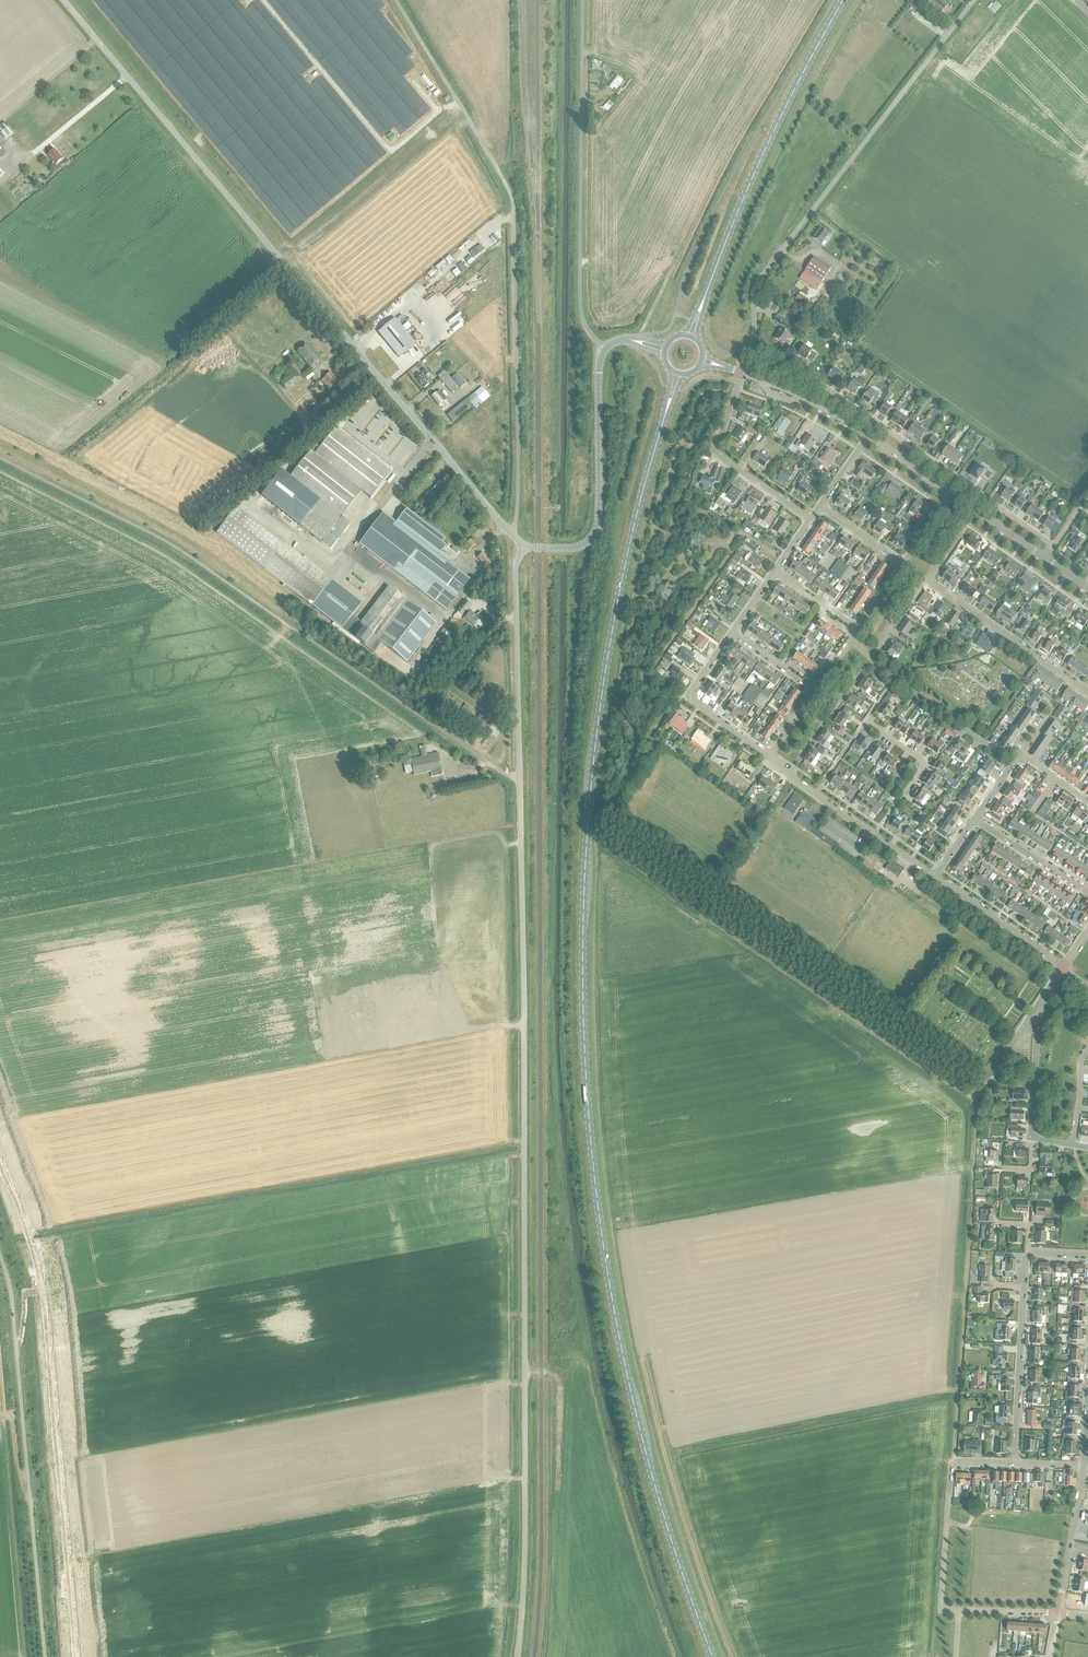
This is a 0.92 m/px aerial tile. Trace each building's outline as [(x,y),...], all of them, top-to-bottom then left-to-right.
[(917,10),(924,2),(922,0),(915,0),(911,5),(917,10)] [(947,13),(951,8),(941,0),(930,0),(944,11),(944,10),(947,13)] [(993,8),(997,12),(1003,6),(999,2),(993,8)] [(433,86),(424,75),(421,77),(430,88),(433,86)] [(616,75),(614,78),(608,86),(614,91),(623,80),(616,75)] [(5,122),(0,126),(0,134),(5,139),(13,132),(5,122)] [(63,159),(55,149),(48,155),(56,165),(63,159)] [(821,228),(813,238),(821,244),(825,238),(826,238),(829,234),(821,228)] [(489,246),(501,238),(499,235),(489,242),(488,240),(486,242),(489,246)] [(479,248),(483,254),(489,249),(484,244),(479,248)] [(450,264),(455,259),(450,254),(445,259),(450,264)] [(800,279),(812,287),(818,279),(822,282),(831,268),(814,257),(800,279)] [(445,259),(437,266),(439,270),(448,262),(445,259)] [(428,273),(433,278),(438,274),(433,269),(428,273)] [(451,281),(456,278),(451,271),(446,275),(451,281)] [(442,292),(450,287),(446,282),(445,283),(443,280),(437,284),(442,292)] [(454,284),(444,293),(446,296),(456,287),(454,284)] [(455,306),(466,299),(462,293),(451,301),(455,306)] [(793,298),(804,306),(808,300),(796,293),(793,298)] [(823,295),(815,307),(824,313),(832,301),(823,295)] [(791,336),(787,333),(789,331),(793,325),(778,315),(774,320),(783,326),(779,332),(780,333),(776,339),(783,344),(788,337),(790,338),(791,336)] [(454,326),(464,320),(462,317),(452,323),(454,326)] [(378,332),(399,358),(416,344),(395,318),(378,332)] [(458,328),(466,322),(464,320),(456,326),(458,328)] [(297,352),(311,368),(320,360),(306,344),(297,352)] [(807,358),(812,361),(817,355),(805,346),(798,355),(805,360),(807,358)] [(290,365),(300,377),(303,375),(293,362),(290,365)] [(856,371),(861,374),(865,370),(860,366),(856,371)] [(837,379),(840,382),(845,374),(841,372),(841,373),(834,368),(831,372),(830,372),(830,373),(831,373),(829,376),(836,381),(837,379)] [(421,372),(423,374),(417,379),(424,388),(432,382),(426,374),(428,373),(425,369),(421,372)] [(328,384),(331,387),(338,381),(331,372),(321,380),(326,386),(328,384)] [(282,383),(287,389),(299,378),(294,373),(282,383)] [(447,373),(446,375),(440,379),(450,391),(462,381),(456,375),(452,379),(447,373)] [(861,377),(859,380),(856,378),(854,381),(853,381),(848,389),(855,395),(861,387),(863,388),(865,384),(864,383),(866,380),(861,377)] [(474,393),(467,399),(447,415),(452,421),(472,405),(476,409),(483,403),(481,401),(488,396),(487,394),(482,398),(480,397),(482,396),(477,391),(479,389),(478,387),(472,391),(474,393)] [(870,388),(867,392),(865,396),(864,396),(864,397),(862,399),(869,404),(871,402),(873,404),(878,397),(880,395),(870,388)] [(447,399),(446,398),(439,390),(431,397),(439,406),(447,399)] [(882,402),(886,404),(892,394),(889,392),(882,402)] [(888,412),(891,414),(895,408),(890,405),(889,406),(886,404),(880,412),(886,416),(888,412)] [(746,413),(759,417),(762,408),(757,406),(756,408),(749,405),(746,413)] [(903,416),(906,412),(897,406),(895,408),(891,414),(894,416),(892,420),(897,424),(903,416)] [(906,424),(908,426),(914,418),(916,415),(913,413),(909,418),(908,417),(907,418),(903,416),(897,424),(903,428),(906,424)] [(773,429),(776,432),(783,437),(785,434),(783,432),(790,423),(782,417),(773,429)] [(909,432),(914,436),(920,428),(922,425),(918,422),(914,418),(908,426),(911,428),(909,432)] [(733,436),(740,442),(747,432),(740,426),(733,436)] [(281,470),(261,496),(330,550),(350,524),(342,517),(362,492),(371,498),(391,473),(335,428),(315,454),(310,451),(290,477),(281,470)] [(923,436),(926,438),(930,432),(925,429),(924,430),(920,428),(914,436),(920,440),(923,436)] [(930,432),(926,438),(930,441),(928,445),(933,449),(939,441),(935,438),(936,437),(930,432)] [(815,442),(816,440),(808,435),(802,442),(799,440),(795,445),(799,448),(801,445),(809,450),(814,443),(815,442)] [(766,438),(763,436),(758,442),(762,445),(763,444),(766,438)] [(983,442),(990,447),(993,443),(987,438),(983,442)] [(950,444),(946,442),(942,448),(945,451),(942,455),(949,460),(956,451),(948,446),(950,444)] [(820,459),(829,465),(836,455),(827,448),(820,459)] [(956,451),(949,460),(957,465),(963,456),(956,451)] [(753,460),(764,467),(769,460),(758,453),(753,460)] [(810,464),(819,469),(822,464),(814,458),(810,464)] [(799,469),(802,471),(807,463),(807,462),(803,460),(801,462),(803,463),(799,469)] [(863,473),(871,478),(876,472),(863,463),(859,469),(859,470),(855,475),(860,478),(863,473)] [(987,471),(978,465),(970,475),(978,480),(980,476),(988,482),(994,473),(988,469),(987,471)] [(702,489),(706,490),(705,493),(710,494),(712,487),(715,481),(719,483),(723,470),(715,467),(711,479),(702,476),(700,483),(704,484),(702,489)] [(778,477),(787,483),(793,475),(783,469),(778,477)] [(449,478),(446,475),(444,474),(434,488),(436,490),(442,483),(444,485),(449,478)] [(798,490),(807,497),(813,489),(805,484),(806,481),(802,477),(798,483),(801,485),(801,484),(802,485),(798,490)] [(902,496),(903,495),(902,495),(904,492),(892,483),(887,491),(899,499),(901,496),(902,496)] [(884,484),(882,487),(879,486),(877,489),(881,493),(882,491),(884,492),(888,486),(884,484)] [(731,503),(733,505),(743,492),(734,486),(726,497),(732,502),(731,503)] [(374,497),(377,500),(386,491),(384,488),(374,497)] [(1001,496),(1008,501),(1015,492),(1012,490),(1011,492),(1006,489),(1001,496)] [(440,490),(436,495),(432,501),(433,501),(431,505),(432,506),(439,497),(443,492),(440,490)] [(853,497),(859,500),(862,495),(857,492),(853,497)] [(723,500),(727,495),(723,493),(720,497),(715,503),(719,506),(724,500),(723,500)] [(835,504),(845,511),(851,503),(841,496),(835,504)] [(1020,498),(1015,505),(1021,509),(1023,506),(1026,508),(1030,502),(1033,498),(1030,496),(1027,500),(1025,499),(1024,500),(1020,498)] [(744,509),(751,514),(759,503),(756,502),(750,497),(745,504),(747,505),(744,509)] [(928,511),(929,509),(917,500),(912,508),(910,511),(915,515),(917,512),(924,516),(927,512),(928,511)] [(1030,502),(1026,508),(1029,510),(1026,513),(1032,517),(1038,510),(1034,507),(1035,506),(1030,502)] [(264,569),(312,606),(313,606),(342,629),(368,649),(376,639),(407,663),(437,624),(388,586),(361,622),(353,616),(362,603),(284,543),(236,507),(216,533),(264,569)] [(869,518),(874,510),(869,507),(866,512),(860,508),(854,517),(862,522),(866,516),(869,518)] [(903,510),(901,509),(900,508),(895,515),(896,516),(895,517),(897,518),(903,510)] [(442,552),(446,547),(442,544),(445,539),(406,509),(396,522),(383,513),(359,544),(446,610),(470,579),(448,562),(450,559),(442,552)] [(759,520),(768,526),(776,515),(767,509),(759,520)] [(1038,510),(1032,517),(1038,521),(1040,518),(1043,520),(1047,514),(1043,511),(1042,512),(1038,510)] [(1047,514),(1043,520),(1046,522),(1044,525),(1049,529),(1055,533),(1060,525),(1055,522),(1051,519),(1052,517),(1047,514)] [(775,531),(782,536),(789,524),(782,520),(775,531)] [(890,532),(893,527),(887,522),(885,525),(879,521),(873,530),(880,535),(885,528),(890,532)] [(822,522),(818,528),(826,533),(828,535),(830,531),(826,528),(828,526),(822,522)] [(818,528),(814,533),(820,537),(822,535),(824,536),(826,533),(818,528)] [(892,543),(901,549),(910,536),(900,529),(897,534),(898,534),(892,543)] [(1077,538),(1080,533),(1076,531),(1070,539),(1073,541),(1069,547),(1077,552),(1083,543),(1077,539),(1077,538)] [(814,533),(810,539),(819,545),(821,542),(818,540),(820,537),(814,533)] [(966,542),(977,549),(981,544),(978,542),(978,541),(971,536),(966,542)] [(839,544),(844,548),(849,541),(844,537),(839,544)] [(464,545),(468,551),(475,545),(471,539),(464,545)] [(810,539),(806,545),(812,549),(814,546),(817,547),(819,545),(810,539)] [(849,541),(844,548),(850,552),(855,545),(849,541)] [(757,549),(752,546),(747,543),(746,545),(744,543),(741,547),(743,549),(745,546),(755,552),(757,549)] [(812,549),(806,545),(802,550),(810,556),(812,553),(810,551),(812,549)] [(856,556),(859,558),(864,551),(858,547),(852,556),(854,558),(856,556)] [(998,563),(1002,557),(995,553),(994,554),(988,549),(984,556),(987,558),(987,559),(996,566),(994,568),(996,570),(999,566),(997,564),(998,563)] [(831,555),(837,558),(841,553),(838,551),(837,552),(835,550),(831,555)] [(864,551),(859,558),(862,560),(861,562),(863,564),(869,555),(864,551)] [(477,557),(486,568),(491,563),(482,553),(477,557)] [(748,554),(745,558),(745,559),(758,569),(762,564),(761,564),(764,560),(754,553),(752,556),(749,554),(748,554)] [(732,561),(735,563),(735,564),(732,561),(729,564),(735,568),(737,565),(738,565),(740,561),(734,557),(732,561)] [(848,566),(845,564),(840,560),(838,559),(830,571),(832,572),(836,575),(841,578),(849,567),(848,566)] [(790,568),(795,572),(800,565),(802,563),(799,561),(797,563),(794,561),(790,568)] [(795,572),(800,576),(805,569),(807,566),(802,563),(800,565),(795,572)] [(877,565),(876,567),(884,573),(888,567),(882,563),(880,567),(877,565)] [(1004,571),(1014,578),(1019,570),(1009,563),(1006,568),(1004,566),(1000,572),(1003,574),(1004,571)] [(873,573),(875,574),(881,578),(884,573),(876,567),(874,569),(875,570),(873,573)] [(749,580),(752,575),(743,569),(737,577),(747,585),(750,581),(749,580)] [(800,576),(806,580),(811,573),(805,569),(800,576)] [(943,577),(952,584),(954,581),(957,583),(964,574),(960,572),(957,576),(948,570),(946,572),(946,571),(945,572),(946,573),(943,577)] [(811,573),(806,580),(811,584),(816,577),(811,573)] [(875,574),(871,580),(877,584),(881,578),(875,574)] [(1025,574),(1017,585),(1029,593),(1036,583),(1027,577),(1028,576),(1025,574)] [(813,585),(819,589),(823,582),(818,578),(813,585)] [(877,584),(871,580),(869,578),(867,580),(870,582),(867,585),(873,589),(877,584)] [(819,589),(824,593),(829,585),(823,582),(819,589)] [(961,590),(972,597),(977,590),(966,583),(961,590)] [(824,593),(830,597),(835,589),(829,585),(824,593)] [(977,592),(980,594),(985,587),(982,585),(977,592)] [(773,593),(779,597),(784,590),(778,586),(773,593)] [(985,587),(980,594),(983,596),(988,589),(985,587)] [(1044,604),(1047,606),(1052,599),(1049,597),(1052,593),(1045,588),(1037,599),(1041,602),(1042,601),(1045,603),(1044,604)] [(835,589),(830,597),(835,600),(840,593),(835,589)] [(865,589),(861,594),(867,598),(871,593),(865,589)] [(779,597),(784,601),(789,593),(784,590),(779,597)] [(928,604),(933,597),(925,591),(917,602),(921,605),(919,607),(927,612),(931,606),(928,604)] [(718,598),(721,600),(725,603),(724,604),(730,609),(738,598),(731,593),(728,598),(724,595),(725,594),(722,592),(718,598)] [(784,601),(789,604),(794,597),(789,593),(784,601)] [(861,594),(857,600),(863,604),(867,598),(861,594)] [(985,606),(992,610),(997,603),(985,595),(980,603),(985,607),(985,606)] [(789,604),(795,608),(800,601),(794,597),(789,604)] [(1059,613),(1067,619),(1074,610),(1068,606),(1069,605),(1060,598),(1054,606),(1060,611),(1059,613)] [(851,603),(852,604),(860,609),(863,604),(857,600),(856,602),(853,601),(851,603)] [(464,619),(471,624),(473,626),(478,620),(475,617),(476,616),(468,610),(471,605),(466,601),(457,612),(463,616),(463,615),(465,617),(464,619)] [(795,608),(800,612),(805,605),(800,601),(795,608)] [(931,606),(927,612),(931,615),(933,613),(939,617),(947,607),(940,602),(934,609),(933,608),(934,608),(931,606)] [(860,609),(852,604),(848,609),(856,614),(860,609)] [(805,605),(800,612),(806,616),(811,609),(805,605)] [(1003,605),(996,615),(1002,619),(1003,618),(1010,623),(1011,622),(1016,615),(1016,614),(1003,605)] [(953,611),(946,623),(952,627),(951,629),(954,631),(957,633),(960,629),(957,626),(959,624),(956,621),(960,616),(953,611)] [(1070,621),(1075,624),(1076,625),(1078,623),(1084,627),(1086,624),(1087,621),(1087,618),(1080,612),(1079,614),(1076,612),(1070,621)] [(1016,629),(1024,634),(1031,624),(1024,619),(1025,616),(1022,614),(1016,623),(1019,625),(1017,629),(1016,629)] [(709,622),(708,624),(705,627),(714,633),(720,623),(711,617),(708,621),(709,622)] [(816,626),(821,630),(826,624),(820,620),(816,626)] [(905,620),(902,624),(898,630),(903,634),(900,637),(906,641),(909,638),(906,636),(913,626),(905,620)] [(689,621),(687,625),(694,630),(696,626),(689,621)] [(968,622),(967,624),(960,634),(967,639),(971,634),(972,635),(977,628),(968,622)] [(747,631),(752,635),(757,628),(752,624),(747,631)] [(822,634),(825,636),(831,627),(826,624),(821,630),(819,633),(822,634)] [(825,636),(830,640),(836,631),(831,627),(825,636)] [(752,635),(758,639),(763,631),(757,628),(752,635)] [(1048,633),(1043,630),(1041,633),(1037,631),(1031,639),(1037,643),(1041,636),(1044,638),(1048,633)] [(758,639),(763,642),(768,635),(763,631),(758,639)] [(836,631),(830,640),(833,641),(834,639),(838,641),(842,635),(836,631)] [(989,644),(993,639),(988,635),(987,636),(985,635),(986,635),(983,632),(975,644),(984,651),(989,645),(989,644)] [(694,644),(702,650),(708,641),(700,635),(694,644)] [(763,642),(768,646),(773,639),(768,635),(763,642)] [(675,654),(685,642),(679,638),(669,650),(675,654)] [(768,646),(774,650),(779,643),(773,639),(768,646)] [(1044,648),(1050,652),(1054,646),(1057,647),(1061,642),(1056,639),(1054,642),(1050,640),(1044,648)] [(899,654),(902,650),(904,647),(897,642),(895,645),(890,642),(887,646),(888,646),(884,652),(889,655),(888,655),(890,656),(891,657),(895,651),(899,654)] [(779,643),(774,650),(779,654),(784,646),(779,643)] [(730,655),(735,659),(740,652),(735,648),(730,655)] [(1070,656),(1074,651),(1069,648),(1067,651),(1064,649),(1058,657),(1063,661),(1067,655),(1070,656)] [(684,662),(691,666),(695,660),(692,658),(694,655),(686,649),(679,659),(683,662),(684,662)] [(793,659),(799,663),(803,657),(805,653),(802,651),(800,655),(797,653),(793,659)] [(823,651),(821,653),(820,655),(825,659),(828,654),(823,651)] [(735,659),(741,663),(746,656),(740,652),(735,659)] [(663,658),(671,664),(673,660),(665,655),(663,658)] [(741,663),(746,666),(751,659),(746,656),(741,663)] [(799,663),(804,666),(808,660),(803,657),(799,663)] [(1068,664),(1072,668),(1078,660),(1073,657),(1068,664)] [(751,659),(746,666),(751,670),(757,663),(751,659)] [(804,666),(809,670),(815,661),(813,659),(811,662),(808,660),(804,666)] [(1072,668),(1077,671),(1082,664),(1078,660),(1072,668)] [(815,661),(809,670),(815,674),(819,668),(816,666),(818,663),(815,661)] [(753,671),(759,675),(764,668),(758,664),(753,671)] [(1032,678),(1033,679),(1041,668),(1036,664),(1030,673),(1034,675),(1032,678)] [(1077,671),(1082,674),(1087,667),(1082,664),(1077,671)] [(671,676),(679,682),(684,675),(679,671),(680,670),(674,666),(670,672),(672,674),(671,676)] [(721,667),(717,673),(730,682),(731,679),(725,675),(727,671),(721,667)] [(759,675),(764,679),(769,672),(764,668),(759,675)] [(1037,678),(1040,680),(1046,672),(1041,668),(1033,679),(1032,681),(1034,683),(1036,680),(1035,680),(1037,678)] [(764,679),(770,683),(775,676),(769,672),(764,679)] [(1041,687),(1043,689),(1045,687),(1044,686),(1052,675),(1046,672),(1040,680),(1044,683),(1041,687)] [(730,682),(717,673),(713,678),(719,682),(722,679),(728,684),(727,685),(732,688),(734,685),(729,682),(730,682)] [(865,677),(861,683),(869,688),(873,682),(881,688),(883,685),(878,681),(879,680),(873,675),(869,680),(865,677)] [(1048,685),(1052,688),(1057,679),(1052,675),(1044,686),(1045,687),(1043,689),(1044,690),(1048,685)] [(775,676),(770,683),(775,687),(780,679),(775,676)] [(788,678),(784,682),(781,688),(783,689),(787,684),(790,680),(788,678)] [(1057,679),(1052,688),(1055,691),(1054,693),(1056,694),(1057,692),(1063,683),(1057,679)] [(710,683),(707,688),(715,694),(719,689),(710,683)] [(861,683),(857,688),(862,691),(860,694),(866,698),(868,695),(865,693),(869,688),(861,683)] [(743,697),(744,698),(749,701),(753,704),(761,693),(757,689),(752,686),(753,686),(751,685),(743,697)] [(1037,690),(1034,694),(1042,700),(1046,695),(1038,689),(1038,688),(1035,687),(1034,688),(1037,690)] [(715,694),(707,688),(703,694),(709,698),(711,695),(714,697),(715,694)] [(1062,696),(1060,698),(1062,700),(1063,697),(1067,700),(1073,691),(1068,688),(1062,696)] [(724,693),(721,698),(724,700),(729,693),(724,689),(722,692),(724,693)] [(790,691),(789,693),(797,699),(801,694),(794,689),(792,693),(790,691)] [(1000,700),(1003,696),(997,691),(994,695),(1000,700)] [(1073,691),(1067,700),(1071,703),(1070,705),(1071,706),(1079,695),(1073,691)] [(789,697),(787,700),(793,704),(797,699),(789,693),(787,696),(789,697)] [(889,701),(892,696),(889,694),(880,706),(883,707),(879,713),(885,718),(887,715),(888,715),(889,713),(889,712),(891,709),(888,707),(891,703),(889,701)] [(1029,696),(1027,698),(1038,706),(1042,700),(1034,694),(1031,698),(1029,696)] [(862,707),(866,701),(857,695),(855,698),(852,696),(847,703),(855,709),(858,704),(862,707)] [(1079,695),(1071,706),(1073,707),(1075,705),(1078,708),(1084,699),(1079,695)] [(1038,706),(1027,698),(1026,700),(1029,701),(1026,705),(1035,711),(1038,706)] [(1078,708),(1083,711),(1081,713),(1082,714),(1079,718),(1082,720),(1086,714),(1084,713),(1084,712),(1084,711),(1087,706),(1087,702),(1084,699),(1078,708)] [(783,701),(781,704),(789,710),(793,704),(787,700),(785,703),(783,701)] [(461,710),(470,716),(475,709),(465,703),(461,710)] [(731,704),(726,711),(731,715),(736,708),(739,704),(736,703),(734,706),(731,704)] [(789,710),(781,704),(779,706),(782,708),(779,711),(786,715),(789,710)] [(1061,705),(1057,711),(1065,717),(1068,713),(1071,714),(1072,712),(1070,711),(1069,711),(1061,705)] [(736,708),(731,715),(737,719),(741,712),(736,708)] [(841,712),(837,718),(845,723),(848,720),(850,721),(853,716),(849,714),(851,711),(845,708),(842,713),(841,712)] [(1024,711),(1023,712),(1032,719),(1035,714),(1029,709),(1026,712),(1024,711)] [(1065,717),(1057,711),(1053,716),(1061,722),(1061,723),(1064,724),(1065,723),(1063,721),(1065,717)] [(741,712),(737,719),(742,723),(747,715),(741,712)] [(1024,716),(1022,719),(1029,724),(1032,719),(1023,712),(1022,714),(1024,716)] [(472,720),(475,722),(486,729),(492,721),(481,713),(478,718),(475,716),(472,720)] [(669,723),(683,733),(685,735),(684,737),(686,738),(692,730),(687,727),(688,725),(679,718),(679,717),(676,714),(669,723)] [(747,715),(742,723),(747,726),(752,719),(747,715)] [(772,716),(770,719),(779,725),(783,719),(777,715),(775,718),(772,716)] [(935,724),(938,718),(930,715),(927,721),(935,724)] [(899,717),(893,724),(896,726),(895,729),(900,732),(905,724),(900,721),(902,719),(899,717)] [(837,718),(833,723),(837,726),(834,730),(841,735),(845,728),(843,726),(845,723),(837,718)] [(768,725),(775,730),(779,725),(770,719),(767,724),(768,725)] [(1017,721),(1016,722),(1025,728),(1029,724),(1022,719),(1019,722),(1017,721)] [(1053,720),(1050,725),(1057,730),(1059,726),(1061,727),(1063,726),(1060,724),(1053,720)] [(1017,725),(1015,728),(1015,729),(1020,732),(1022,734),(1025,728),(1016,722),(1015,724),(1017,725)] [(754,731),(755,730),(758,732),(761,727),(756,723),(752,729),(754,731)] [(905,724),(900,732),(905,735),(906,733),(909,735),(914,727),(911,725),(910,727),(905,724)] [(763,729),(772,735),(775,730),(768,725),(766,728),(765,727),(763,729)] [(1050,725),(1046,730),(1056,736),(1056,737),(1057,736),(1063,740),(1064,739),(1058,735),(1058,734),(1057,734),(1054,733),(1057,730),(1050,725)] [(914,727),(909,735),(911,737),(910,739),(915,742),(920,735),(922,733),(917,729),(914,727)] [(949,727),(946,731),(955,737),(957,732),(949,727)] [(1008,729),(1007,731),(1017,737),(1020,732),(1015,729),(1015,728),(1013,727),(1011,731),(1008,729)] [(824,730),(820,736),(827,741),(831,735),(834,738),(836,734),(830,730),(827,728),(825,731),(824,730)] [(768,741),(772,735),(763,729),(760,735),(768,741)] [(692,739),(705,748),(711,741),(701,734),(702,733),(698,730),(692,739)] [(1043,735),(1045,736),(1050,739),(1052,736),(1054,738),(1056,736),(1046,730),(1043,735)] [(1087,740),(1087,739),(1087,736),(1080,730),(1078,733),(1087,740)] [(1009,734),(1006,737),(1013,742),(1017,737),(1007,731),(1006,732),(1009,734)] [(920,735),(915,742),(920,746),(921,744),(924,746),(926,743),(929,738),(931,735),(929,733),(925,738),(920,735)] [(929,738),(926,743),(928,745),(927,747),(932,751),(937,743),(935,741),(936,739),(931,736),(931,735),(929,738)] [(997,738),(992,735),(988,741),(992,744),(997,738)] [(820,736),(816,742),(819,745),(817,748),(824,752),(826,749),(830,743),(827,741),(820,736)] [(852,746),(852,747),(854,748),(859,751),(861,748),(864,750),(870,742),(862,736),(858,742),(856,740),(854,743),(852,746)] [(1049,744),(1052,740),(1050,739),(1045,736),(1041,741),(1051,747),(1054,749),(1056,746),(1052,744),(1051,745),(1049,744)] [(1002,739),(1001,740),(1010,747),(1013,742),(1006,737),(1004,740),(1002,739)] [(1081,750),(1084,746),(1087,742),(1083,739),(1081,741),(1077,747),(1081,750)] [(956,751),(959,753),(965,744),(960,740),(955,747),(952,745),(948,751),(953,755),(956,751)] [(1010,747),(1001,740),(1000,742),(1002,743),(1000,747),(1006,752),(1010,747)] [(1041,741),(1038,745),(1045,750),(1047,747),(1049,749),(1050,748),(1050,749),(1051,747),(1041,741)] [(937,743),(932,751),(937,754),(938,752),(941,754),(946,746),(944,744),(942,746),(937,743)] [(965,744),(959,753),(961,755),(958,759),(964,763),(968,756),(965,754),(970,748),(965,744)] [(1038,745),(1035,750),(1044,757),(1045,758),(1046,756),(1043,753),(1045,750),(1038,745)] [(719,761),(724,765),(722,767),(725,769),(732,759),(729,757),(732,754),(729,751),(727,752),(719,746),(710,758),(717,763),(719,761)] [(863,759),(866,761),(870,757),(876,761),(879,757),(879,756),(883,751),(875,746),(870,753),(868,751),(863,759)] [(812,748),(807,754),(814,759),(818,754),(821,756),(824,752),(817,748),(815,751),(812,748)] [(1044,757),(1035,750),(1031,755),(1038,760),(1040,757),(1043,758),(1044,757)] [(414,775),(430,772),(432,777),(442,775),(441,769),(438,754),(403,761),(404,767),(406,773),(413,771),(414,775)] [(805,761),(802,764),(811,770),(817,761),(814,759),(807,754),(803,760),(805,761)] [(885,764),(887,766),(893,758),(888,754),(886,758),(883,756),(878,763),(883,767),(885,764)] [(988,761),(984,766),(992,771),(996,766),(995,765),(997,763),(988,757),(986,760),(988,761)] [(888,771),(893,774),(898,767),(896,765),(898,761),(893,758),(887,766),(890,768),(888,771)] [(1048,768),(1053,771),(1057,765),(1055,763),(1057,761),(1054,759),(1048,768)] [(1053,771),(1057,774),(1065,763),(1066,762),(1064,760),(1063,761),(1061,760),(1057,765),(1053,771)] [(747,779),(750,781),(755,775),(752,773),(754,769),(751,767),(749,768),(741,762),(736,769),(748,778),(747,779)] [(937,771),(935,773),(942,777),(945,772),(943,770),(945,768),(937,762),(933,768),(937,771)] [(1057,774),(1062,778),(1069,767),(1067,765),(1065,763),(1057,774)] [(1071,765),(1069,767),(1062,778),(1066,781),(1075,769),(1078,765),(1075,763),(1072,766),(1071,765)] [(898,767),(893,774),(891,777),(896,780),(900,775),(903,777),(909,769),(904,765),(901,769),(898,767)] [(980,770),(978,772),(984,777),(986,774),(989,776),(992,771),(984,766),(981,770),(980,770)] [(1021,769),(1018,774),(1026,780),(1029,775),(1031,776),(1033,773),(1031,771),(1032,769),(1028,766),(1026,768),(1027,769),(1025,772),(1021,769)] [(1066,781),(1071,784),(1075,777),(1073,776),(1077,770),(1075,769),(1066,781)] [(830,783),(836,787),(841,779),(843,776),(844,775),(841,773),(840,774),(839,777),(836,776),(837,774),(834,772),(828,780),(831,782),(830,783)] [(929,773),(926,778),(933,783),(935,781),(938,783),(942,778),(942,777),(935,773),(935,772),(933,775),(929,773)] [(977,776),(974,781),(982,786),(985,781),(984,781),(986,778),(984,777),(978,772),(976,775),(977,776)] [(1071,784),(1076,787),(1084,775),(1081,773),(1078,779),(1075,777),(1071,784)] [(1018,774),(1014,780),(1018,782),(1016,785),(1022,789),(1023,790),(1027,785),(1024,783),(1026,780),(1018,774)] [(868,782),(869,780),(863,775),(861,777),(865,780),(862,784),(865,786),(868,782)] [(1084,775),(1076,787),(1080,790),(1084,784),(1082,782),(1085,778),(1084,778),(1086,776),(1084,775)] [(770,795),(773,797),(770,802),(773,804),(781,793),(777,791),(774,788),(777,785),(773,783),(772,783),(763,777),(758,785),(771,793),(770,795)] [(923,788),(924,788),(930,792),(933,788),(931,786),(933,783),(926,778),(922,783),(925,785),(923,788)] [(836,787),(841,791),(847,783),(841,779),(836,787)] [(969,785),(967,787),(976,793),(978,791),(982,786),(974,781),(971,786),(969,785)] [(841,791),(847,794),(852,786),(847,783),(841,791)] [(1010,785),(1007,791),(1015,796),(1017,798),(1020,793),(1020,792),(1021,791),(1024,793),(1025,791),(1023,790),(1022,789),(1016,785),(1014,788),(1010,785)] [(852,786),(847,794),(852,798),(858,790),(852,786)] [(967,791),(963,796),(971,801),(974,796),(976,793),(967,787),(966,790),(967,791)] [(918,788),(915,793),(923,799),(927,794),(930,797),(932,794),(930,792),(924,788),(923,791),(918,788)] [(881,797),(887,801),(891,795),(885,791),(881,797)] [(1007,791),(1003,796),(1007,798),(1005,801),(1011,805),(1014,800),(1013,799),(1015,796),(1007,791)] [(1036,791),(1033,796),(1038,800),(1042,794),(1036,791)] [(747,795),(744,799),(750,804),(752,801),(753,802),(757,797),(752,793),(749,797),(747,795)] [(855,800),(860,804),(866,796),(860,793),(855,800)] [(923,799),(915,793),(912,798),(916,801),(914,803),(922,809),(924,806),(920,804),(923,799)] [(784,809),(793,815),(804,801),(794,794),(784,809)] [(1058,805),(1062,807),(1068,798),(1063,795),(1061,797),(1058,796),(1052,805),(1056,808),(1058,805)] [(860,804),(866,808),(871,800),(866,796),(860,804)] [(971,801),(963,796),(960,801),(959,800),(957,803),(963,807),(965,804),(968,806),(971,801)] [(1067,811),(1070,813),(1074,807),(1072,805),(1074,802),(1068,798),(1062,807),(1067,811)] [(866,808),(871,812),(876,804),(871,800),(866,808)] [(999,802),(995,807),(1003,812),(1007,807),(1009,809),(1011,805),(1005,801),(1003,804),(999,802)] [(876,804),(871,812),(876,815),(882,808),(876,804)] [(1044,804),(1041,809),(1046,813),(1050,808),(1044,804)] [(948,811),(951,813),(959,818),(963,813),(960,811),(962,809),(957,805),(953,811),(949,808),(948,811)] [(1077,809),(1074,807),(1070,813),(1078,819),(1084,810),(1079,806),(1077,809)] [(995,807),(992,812),(995,814),(993,817),(1000,822),(1003,816),(1001,815),(1003,812),(995,807)] [(815,829),(812,827),(818,820),(817,820),(808,813),(804,810),(796,822),(809,832),(833,849),(836,845),(837,844),(837,843),(819,830),(815,828),(815,829)] [(1084,810),(1078,819),(1083,823),(1086,824),(1087,822),(1087,816),(1087,812),(1084,810)] [(951,813),(947,818),(955,824),(959,818),(951,813)] [(892,826),(901,833),(906,826),(908,822),(905,819),(902,823),(899,821),(901,819),(898,817),(897,819),(896,819),(892,826)] [(947,818),(944,824),(951,829),(955,824),(947,818)] [(1012,820),(1009,826),(1014,830),(1018,824),(1012,820)] [(951,829),(944,824),(940,829),(948,835),(951,829)] [(1018,824),(1014,830),(1020,833),(1024,827),(1018,824)] [(901,833),(910,839),(915,832),(906,826),(901,833)] [(1024,827),(1020,833),(1025,837),(1029,831),(1024,827)] [(1029,831),(1025,837),(1031,841),(1035,835),(1029,831)] [(910,839),(920,846),(926,836),(923,834),(921,837),(915,832),(910,839)] [(926,836),(920,846),(929,852),(934,845),(931,843),(933,841),(930,838),(931,837),(928,834),(926,836)] [(976,835),(973,840),(978,844),(985,849),(988,846),(985,844),(984,845),(982,844),(984,840),(983,839),(976,835)] [(1035,835),(1031,841),(1037,844),(1041,839),(1035,835)] [(1041,839),(1037,844),(1042,848),(1046,842),(1041,839)] [(973,840),(969,846),(975,850),(978,844),(973,840)] [(1046,842),(1042,848),(1048,852),(1053,846),(1046,842)] [(1051,858),(1055,861),(1066,844),(1064,843),(1061,847),(1062,847),(1061,849),(1056,846),(1049,856),(1052,858),(1051,858)] [(1068,845),(1066,844),(1055,861),(1059,864),(1060,863),(1062,864),(1068,854),(1064,851),(1065,849),(1066,850),(1068,845)] [(991,851),(997,855),(1001,849),(996,845),(991,851)] [(969,846),(965,851),(971,855),(975,850),(969,846)] [(997,855),(1002,859),(1007,852),(1001,849),(997,855)] [(1073,857),(1068,854),(1062,864),(1064,866),(1063,866),(1067,869),(1078,852),(1076,850),(1074,855),(1073,857)] [(965,851),(961,857),(967,861),(971,855),(965,851)] [(1002,859),(1008,862),(1012,856),(1007,852),(1002,859)] [(1081,853),(1078,852),(1067,869),(1071,872),(1072,871),(1074,872),(1080,862),(1076,859),(1077,857),(1078,857),(1081,853)] [(1008,862),(1014,866),(1018,860),(1012,856),(1008,862)] [(961,857),(957,862),(963,866),(967,861),(961,857)] [(1080,862),(1074,872),(1076,873),(1075,874),(1079,877),(1087,864),(1087,859),(1086,862),(1087,863),(1085,865),(1080,862)] [(885,869),(898,878),(904,869),(892,860),(885,869)] [(1014,866),(1019,870),(1024,863),(1018,860),(1014,866)] [(963,866),(957,862),(953,868),(962,874),(966,868),(963,866)] [(1019,870),(1025,873),(1029,867),(1024,863),(1019,870)] [(1079,877),(1084,880),(1084,879),(1086,880),(1087,877),(1087,867),(1087,864),(1079,877)] [(1029,867),(1025,873),(1031,877),(1035,871),(1029,867)] [(1036,886),(1033,890),(1035,891),(1047,874),(1042,871),(1042,872),(1040,871),(1033,881),(1038,884),(1037,886),(1036,886)] [(970,881),(976,885),(982,876),(979,874),(977,877),(975,875),(970,881)] [(1051,877),(1047,874),(1035,891),(1038,893),(1040,889),(1039,888),(1041,886),(1045,889),(1052,879),(1050,878),(1051,877)] [(976,885),(982,889),(986,883),(988,880),(982,876),(976,885)] [(1054,880),(1052,879),(1045,889),(1050,892),(1049,894),(1048,894),(1045,898),(1047,899),(1059,882),(1054,879),(1054,880)] [(982,889),(987,893),(991,887),(993,884),(994,882),(992,881),(991,882),(988,880),(986,883),(982,889)] [(1012,890),(1015,892),(1018,887),(1011,882),(1009,884),(1014,887),(1012,890)] [(1053,894),(1058,897),(1064,887),(1062,886),(1063,885),(1059,882),(1047,899),(1050,901),(1052,896),(1051,896),(1053,894)] [(987,893),(993,897),(997,890),(998,888),(993,884),(991,887),(987,893)] [(1066,888),(1064,887),(1058,897),(1062,900),(1061,902),(1060,902),(1057,906),(1060,907),(1071,890),(1067,887),(1066,888)] [(993,897),(998,900),(1004,892),(1002,890),(1000,893),(997,890),(993,897)] [(1075,893),(1071,890),(1060,907),(1062,908),(1064,904),(1065,902),(1070,905),(1076,895),(1074,893),(1075,893)] [(1004,892),(998,900),(1003,904),(1008,898),(1005,896),(1006,893),(1004,892)] [(1007,907),(1013,911),(1017,905),(1011,900),(1007,907)] [(1081,905),(1077,903),(1074,901),(1073,903),(1077,906),(1078,905),(1080,906),(1077,911),(1087,918),(1087,916),(1087,910),(1081,905)] [(1013,911),(1018,914),(1023,908),(1017,905),(1013,911)] [(1083,925),(1087,918),(1077,911),(1070,907),(1069,909),(1073,912),(1074,911),(1076,912),(1072,917),(1074,918),(1072,921),(1080,926),(1082,923),(1083,924),(1083,925)] [(1018,914),(1024,918),(1028,912),(1023,908),(1018,914)] [(1024,918),(1029,922),(1033,916),(1028,912),(1024,918)] [(1029,922),(1035,926),(1041,917),(1038,916),(1036,918),(1033,916),(1029,922)] [(1041,917),(1035,926),(1040,930),(1046,921),(1041,917)] [(1044,932),(1050,936),(1056,928),(1055,928),(1054,930),(1048,926),(1044,932)] [(1050,936),(1055,940),(1061,932),(1056,928),(1050,936)] [(1061,944),(1065,938),(1059,934),(1055,940),(1061,944)] [(1061,944),(1066,948),(1068,949),(1069,947),(1068,946),(1071,942),(1068,940),(1069,937),(1067,936),(1065,938),(1061,944)] [(1025,1100),(1025,1091),(1013,1090),(1012,1099),(1009,1099),(1009,1102),(1016,1103),(1016,1099),(1025,1100)] [(1014,1120),(1024,1120),(1024,1111),(1021,1111),(1021,1108),(1010,1107),(1010,1112),(1010,1115),(1014,1115),(1014,1120)] [(1007,1137),(1011,1137),(1022,1137),(1023,1129),(1017,1128),(1017,1125),(1008,1125),(1007,1137)] [(1013,1157),(1017,1157),(1017,1158),(1026,1158),(1026,1148),(1022,1148),(1022,1144),(1014,1144),(1014,1148),(1013,1148),(1013,1157)] [(1040,1164),(1040,1171),(1040,1173),(1052,1173),(1052,1164),(1049,1164),(1049,1158),(1050,1158),(1051,1151),(1041,1150),(1040,1158),(1042,1158),(1041,1164),(1040,1164)] [(999,1159),(999,1151),(988,1151),(988,1157),(986,1157),(986,1162),(994,1162),(994,1159),(999,1159)] [(987,1188),(997,1188),(997,1184),(996,1184),(997,1176),(993,1176),(994,1172),(985,1172),(985,1176),(988,1176),(987,1188)] [(1023,1193),(1029,1193),(1029,1186),(1025,1186),(1026,1178),(1020,1178),(1020,1176),(1017,1176),(1017,1188),(1023,1188),(1023,1193)] [(1016,1211),(1028,1212),(1028,1202),(1016,1202),(1016,1211)] [(1050,1215),(1051,1204),(1037,1203),(1036,1215),(1045,1216),(1045,1215),(1050,1215)] [(991,1222),(992,1216),(995,1216),(996,1210),(982,1209),(981,1221),(991,1222)] [(985,1240),(994,1240),(995,1229),(991,1228),(991,1225),(982,1225),(982,1230),(985,1230),(985,1240)] [(1012,1243),(1022,1243),(1022,1231),(1011,1231),(1010,1235),(1012,1235),(1012,1243)] [(1036,1243),(1045,1244),(1046,1232),(1037,1231),(1036,1243)] [(1002,1262),(1002,1270),(1005,1270),(1005,1272),(1005,1277),(1013,1278),(1013,1272),(1016,1272),(1016,1265),(1017,1265),(1017,1260),(1014,1259),(1014,1256),(1006,1255),(1006,1262),(1002,1262)] [(1043,1276),(1044,1273),(1044,1263),(1038,1263),(1038,1264),(1035,1264),(1035,1275),(1043,1276)] [(1049,1274),(1052,1274),(1053,1268),(1050,1268),(1050,1264),(1044,1263),(1044,1273),(1049,1273),(1049,1274)] [(1056,1273),(1061,1274),(1062,1264),(1056,1264),(1056,1268),(1053,1268),(1052,1274),(1056,1274),(1056,1273)] [(1061,1277),(1070,1278),(1070,1269),(1067,1268),(1068,1265),(1062,1264),(1061,1274),(1061,1277)] [(1070,1269),(1070,1278),(1079,1278),(1079,1274),(1079,1265),(1074,1265),(1074,1269),(1070,1269)] [(980,1282),(989,1282),(990,1266),(979,1266),(979,1271),(981,1271),(980,1282)] [(977,1301),(988,1302),(989,1293),(982,1293),(982,1287),(975,1287),(974,1295),(977,1295),(977,1301)] [(1071,1288),(1070,1291),(1071,1291),(1071,1297),(1084,1297),(1084,1292),(1080,1291),(1081,1288),(1074,1288),(1071,1288)] [(1034,1300),(1043,1301),(1043,1289),(1034,1289),(1034,1293),(1034,1300)] [(1010,1310),(1014,1310),(1014,1306),(1015,1301),(1011,1301),(1010,1300),(1010,1299),(1010,1295),(1002,1294),(1002,1299),(1004,1299),(1003,1309),(1007,1309),(1007,1310),(1010,1311),(1010,1310)] [(1084,1297),(1071,1297),(1071,1306),(1080,1306),(1080,1303),(1084,1303),(1084,1297)] [(1074,1313),(1074,1316),(1083,1316),(1083,1310),(1078,1310),(1079,1307),(1070,1306),(1069,1312),(1074,1313)] [(1033,1322),(1042,1323),(1044,1323),(1045,1322),(1045,1317),(1045,1316),(1044,1316),(1045,1308),(1035,1307),(1035,1311),(1033,1311),(1032,1315),(1033,1315),(1033,1322)] [(1083,1316),(1074,1316),(1073,1321),(1071,1321),(1071,1325),(1077,1325),(1078,1322),(1083,1322),(1083,1316)] [(1001,1340),(1010,1341),(1011,1329),(1007,1329),(1007,1324),(998,1323),(997,1330),(1001,1331),(1001,1340)] [(1070,1334),(1073,1335),(1082,1335),(1082,1329),(1077,1329),(1077,1326),(1071,1326),(1070,1334)] [(1032,1343),(1041,1344),(1041,1330),(1032,1329),(1032,1333),(1033,1333),(1032,1343)] [(1082,1335),(1073,1335),(1073,1338),(1069,1337),(1069,1343),(1076,1344),(1077,1341),(1082,1341),(1082,1335)] [(995,1366),(1005,1367),(1005,1361),(1007,1362),(1007,1353),(1003,1353),(1003,1346),(995,1345),(995,1351),(996,1351),(996,1361),(994,1361),(993,1361),(993,1365),(993,1366),(995,1366)] [(1068,1349),(1068,1355),(1072,1355),(1081,1355),(1081,1350),(1077,1349),(1077,1346),(1070,1346),(1070,1349),(1068,1349)] [(1030,1363),(1039,1363),(1039,1351),(1031,1350),(1030,1363)] [(1069,1361),(1069,1364),(1076,1364),(1077,1361),(1080,1361),(1081,1355),(1072,1355),(1071,1361),(1069,1361)] [(1069,1364),(1069,1367),(1071,1367),(1071,1373),(1080,1374),(1080,1368),(1076,1368),(1076,1364),(1069,1364)] [(1043,1378),(1040,1378),(1040,1370),(1030,1370),(1030,1374),(1031,1374),(1030,1382),(1043,1383),(1043,1382),(1044,1379),(1043,1378)] [(971,1390),(985,1391),(985,1384),(981,1384),(981,1378),(983,1378),(984,1376),(984,1374),(983,1373),(982,1373),(982,1372),(974,1371),(974,1372),(973,1372),(971,1373),(971,1376),(973,1377),(974,1377),(973,1383),(971,1383),(971,1390)] [(1068,1379),(1068,1382),(1075,1383),(1076,1379),(1079,1380),(1080,1374),(1071,1373),(1070,1379),(1068,1379)] [(1001,1391),(1010,1391),(1010,1380),(1004,1380),(1004,1376),(996,1375),(996,1379),(999,1379),(999,1383),(1002,1383),(1001,1391)] [(1068,1382),(1068,1386),(1070,1386),(1070,1392),(1079,1392),(1079,1386),(1075,1386),(1075,1383),(1068,1382)] [(1031,1389),(1030,1392),(1028,1392),(1028,1396),(1029,1396),(1028,1404),(1037,1404),(1038,1397),(1040,1397),(1040,1389),(1031,1389)] [(1066,1391),(1065,1401),(1067,1401),(1075,1401),(1075,1398),(1078,1398),(1079,1392),(1070,1392),(1066,1391)] [(1067,1407),(1066,1410),(1069,1410),(1078,1411),(1078,1405),(1074,1404),(1075,1401),(1067,1401),(1067,1407)] [(1008,1407),(999,1406),(999,1413),(996,1413),(996,1423),(1006,1424),(1006,1418),(1008,1418),(1008,1407)] [(1066,1410),(1066,1419),(1072,1420),(1074,1420),(1074,1416),(1078,1417),(1078,1411),(1069,1410),(1066,1410)] [(970,1428),(976,1428),(977,1425),(982,1425),(982,1411),(973,1411),(973,1425),(970,1424),(970,1428)] [(1028,1411),(1028,1423),(1028,1426),(1036,1426),(1036,1411),(1028,1411)] [(1063,1419),(1063,1425),(1067,1425),(1067,1429),(1077,1429),(1077,1423),(1072,1423),(1072,1420),(1066,1419),(1063,1419)] [(1064,1432),(1063,1438),(1071,1438),(1071,1435),(1077,1435),(1077,1429),(1067,1429),(1067,1432),(1064,1432)] [(1062,1438),(1062,1444),(1066,1444),(1066,1448),(1076,1448),(1076,1442),(1071,1442),(1071,1438),(1063,1438),(1062,1438)] [(974,1452),(980,1453),(981,1441),(973,1440),(973,1442),(964,1441),(964,1452),(969,1452),(970,1452),(974,1452)] [(1039,1440),(1035,1440),(1026,1440),(1026,1447),(1025,1447),(1025,1451),(1029,1451),(1029,1455),(1037,1456),(1037,1452),(1034,1452),(1035,1444),(1039,1445),(1039,1440)] [(996,1453),(1005,1454),(1006,1447),(1007,1447),(1007,1441),(997,1441),(996,1453)] [(1062,1451),(1062,1457),(1070,1458),(1070,1454),(1075,1455),(1076,1448),(1066,1448),(1066,1451),(1062,1451)] [(1059,1477),(1066,1477),(1073,1477),(1073,1469),(1067,1469),(1067,1473),(1056,1472),(1055,1477),(1059,1477)] [(973,1478),(972,1493),(976,1493),(976,1480),(981,1480),(982,1479),(982,1478),(982,1471),(975,1471),(975,1478),(973,1478)] [(982,1478),(982,1479),(985,1479),(985,1483),(987,1483),(987,1496),(990,1496),(991,1485),(990,1485),(990,1481),(988,1481),(989,1479),(988,1479),(989,1472),(982,1471),(982,1478)] [(1035,1474),(1030,1474),(1030,1484),(1035,1484),(1035,1482),(1040,1482),(1040,1487),(1044,1488),(1044,1480),(1045,1474),(1035,1474)] [(1066,1477),(1059,1477),(1059,1482),(1062,1482),(1062,1484),(1067,1485),(1066,1485),(1072,1486),(1073,1478),(1073,1477),(1066,1477)] [(1087,1571),(1087,1563),(1087,1560),(1080,1559),(1078,1570),(1087,1571)] [(1077,1578),(1074,1591),(1083,1593),(1085,1580),(1077,1578)]
